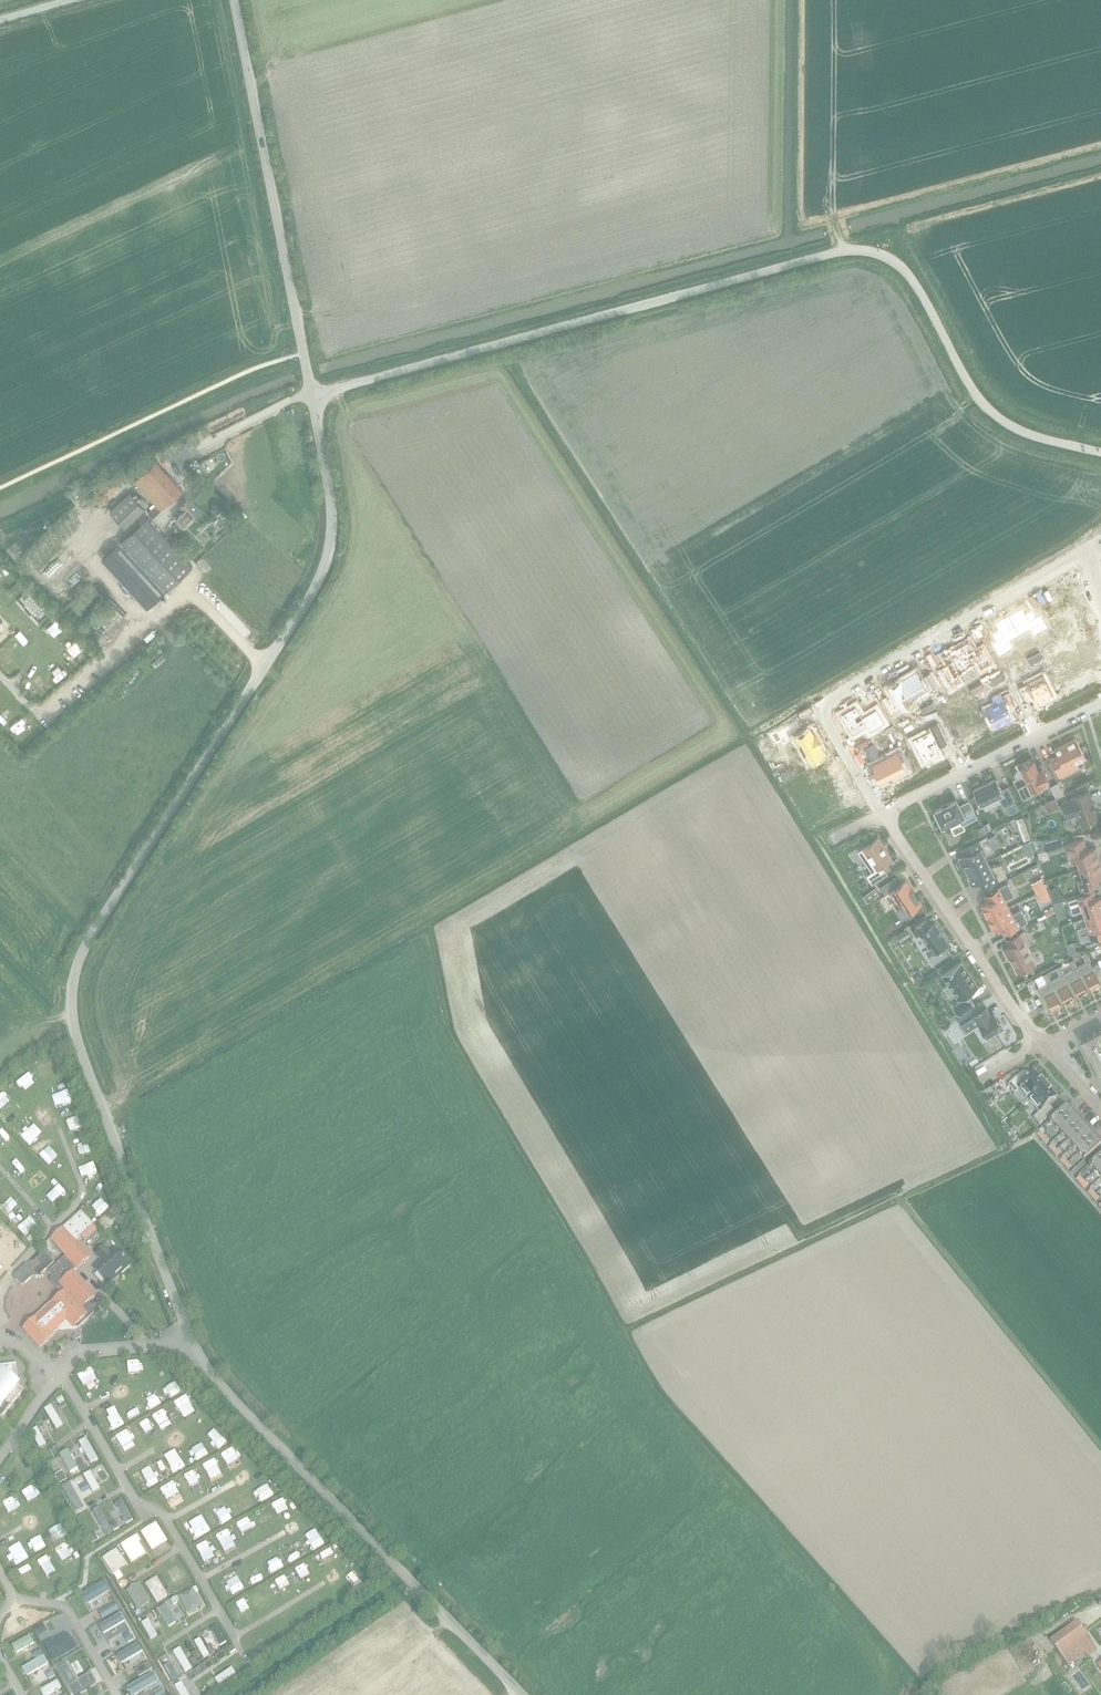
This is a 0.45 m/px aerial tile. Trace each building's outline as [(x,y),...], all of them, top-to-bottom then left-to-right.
[(153,517),(183,490),(155,460),(134,481),(156,504),(147,512),(151,516),(153,517)] [(131,493),(111,512),(125,527),(145,509),(131,493)] [(193,520),(202,511),(189,496),(179,505),(184,510),(176,517),(185,527),(193,520)] [(166,590),(192,565),(147,516),(120,540),(166,590)] [(120,540),(102,557),(148,606),(166,590),(120,540)] [(1055,597),(1044,603),(1053,619),(1079,605),(1066,582),(1050,590),(1055,597)] [(1019,635),(1030,629),(1034,636),(1048,628),(1040,614),(1036,617),(1032,610),(1025,614),(1022,608),(1008,616),(1019,635)] [(991,643),(999,656),(1013,648),(1009,641),(1019,635),(1008,616),(995,624),(998,629),(991,633),(996,640),(991,643)] [(1051,630),(1046,634),(1051,643),(1057,640),(1051,630)] [(969,640),(956,647),(967,666),(976,661),(980,670),(992,664),(982,647),(976,651),(969,640)] [(949,666),(941,671),(950,687),(960,682),(955,674),(967,667),(967,666),(956,647),(955,647),(942,654),(949,666)] [(1061,665),(1059,666),(1068,684),(1094,671),(1086,653),(1069,661),(1065,654),(1057,658),(1061,665)] [(916,669),(902,678),(914,699),(939,684),(930,670),(920,676),(916,669)] [(1043,673),(1018,686),(1026,701),(1035,696),(1038,702),(1054,694),(1043,673)] [(892,693),(882,698),(891,713),(914,699),(902,678),(888,686),(892,693)] [(995,701),(986,706),(995,724),(1012,715),(1009,709),(1017,705),(1008,687),(992,695),(995,701)] [(855,705),(841,713),(853,733),(867,725),(870,730),(884,722),(876,708),(862,716),(855,705)] [(948,714),(939,718),(950,739),(961,733),(964,739),(980,731),(970,712),(952,721),(948,714)] [(797,719),(771,735),(778,747),(795,737),(809,760),(824,750),(820,743),(821,742),(816,733),(815,734),(810,727),(803,731),(801,727),(802,727),(797,719)] [(931,729),(912,738),(923,760),(939,752),(936,746),(947,741),(937,721),(929,725),(931,729)] [(1050,758),(1059,776),(1072,770),(1069,765),(1085,757),(1076,738),(1054,748),(1057,754),(1050,758)] [(864,747),(871,759),(879,755),(873,742),(864,747)] [(872,764),(881,781),(906,769),(897,751),(872,764)] [(1044,781),(1049,779),(1042,767),(1038,769),(1033,759),(1019,766),(1028,782),(1025,784),(1025,783),(1017,787),(1023,799),(1031,795),(1028,788),(1030,787),(1031,789),(1044,782),(1044,781)] [(815,764),(800,772),(809,786),(822,779),(824,783),(837,805),(853,795),(840,773),(834,777),(825,761),(816,766),(815,764)] [(1007,785),(1001,789),(996,778),(987,782),(981,785),(972,790),(980,806),(998,797),(1002,805),(1014,799),(1007,785)] [(1055,797),(1063,793),(1057,781),(1049,785),(1055,797)] [(1093,803),(1089,791),(1072,796),(1073,798),(1062,802),(1067,816),(1077,813),(1081,825),(1098,819),(1095,809),(1093,803)] [(1044,803),(1048,812),(1059,806),(1055,798),(1044,803)] [(956,800),(935,810),(942,826),(959,817),(962,824),(976,817),(968,801),(959,806),(956,800)] [(1016,819),(1023,840),(1030,837),(1022,817),(1016,819)] [(960,857),(958,858),(958,859),(961,865),(962,866),(964,865),(967,870),(981,863),(978,857),(993,848),(986,835),(971,842),(975,849),(960,857)] [(882,864),(892,857),(878,836),(858,849),(872,870),(866,874),(872,883),(888,872),(882,864)] [(1063,845),(1060,836),(1043,838),(1047,851),(1063,845)] [(1079,868),(1100,861),(1096,846),(1087,849),(1083,838),(1065,844),(1071,861),(1076,859),(1079,868)] [(1079,868),(1083,878),(1077,880),(1081,891),(1099,885),(1096,878),(1100,876),(1100,863),(1100,861),(1079,868)] [(967,870),(969,876),(967,877),(971,884),(971,885),(973,884),(988,876),(992,883),(1007,876),(1000,863),(984,869),(981,863),(967,870)] [(900,883),(895,875),(879,885),(885,894),(890,891),(899,904),(896,906),(902,916),(921,903),(918,899),(919,898),(913,889),(912,889),(905,879),(900,883)] [(865,880),(858,885),(862,891),(869,887),(865,880)] [(987,917),(1008,907),(1005,900),(1014,895),(1007,882),(990,891),(994,897),(981,904),(987,917)] [(875,888),(862,896),(866,903),(879,895),(875,888)] [(1100,912),(1100,896),(1088,901),(1086,893),(1068,899),(1072,913),(1082,910),(1084,917),(1100,912)] [(1008,907),(987,917),(994,930),(1007,923),(1010,930),(1027,922),(1021,909),(1012,913),(1008,907)] [(1084,917),(1087,925),(1077,928),(1082,942),(1100,935),(1098,928),(1100,927),(1100,912),(1084,917)] [(943,946),(949,942),(935,922),(930,926),(925,919),(911,929),(916,936),(920,933),(933,952),(931,954),(936,962),(948,953),(943,946)] [(1009,957),(1017,972),(1035,963),(1024,940),(1027,938),(1023,930),(1006,939),(1010,946),(1004,949),(1008,958),(1009,957)] [(1088,990),(1100,983),(1089,961),(1089,960),(1091,960),(1086,951),(1082,954),(1086,962),(1077,966),(1073,958),(1071,959),(1088,990)] [(1075,997),(1088,990),(1071,959),(1069,961),(1073,969),(1064,973),(1060,965),(1059,966),(1075,997)] [(961,960),(941,974),(959,999),(960,998),(961,1000),(952,1006),(959,1015),(975,1004),(969,995),(967,996),(966,994),(978,986),(961,960)] [(1100,983),(1100,965),(1100,966),(1099,962),(1092,965),(1089,960),(1089,961),(1100,983)] [(1060,976),(1051,980),(1049,981),(1062,1004),(1075,997),(1059,966),(1055,968),(1060,976)] [(1051,980),(1047,972),(1042,974),(1047,982),(1036,988),(1048,1011),(1062,1004),(1049,981),(1051,980)] [(973,1016),(960,1025),(965,1032),(978,1023),(987,1036),(995,1031),(996,1032),(1003,1027),(993,1012),(990,1014),(985,1007),(973,1015),(973,1016)] [(1079,1039),(1082,1045),(1085,1049),(1100,1081),(1100,1028),(1079,1039)] [(1029,1101),(1046,1085),(1035,1072),(1030,1077),(1024,1070),(1007,1085),(1015,1094),(1019,1090),(1029,1101)] [(1033,1117),(1039,1124),(1054,1111),(1048,1104),(1057,1097),(1046,1085),(1029,1101),(1039,1112),(1033,1117)] [(1055,1128),(1072,1112),(1067,1106),(1049,1122),(1055,1128)] [(1078,1119),(1072,1112),(1055,1128),(1061,1134),(1078,1119)] [(1084,1125),(1078,1119),(1061,1134),(1066,1141),(1084,1125)] [(1090,1131),(1084,1125),(1066,1141),(1072,1147),(1090,1131)] [(1095,1138),(1090,1131),(1072,1147),(1078,1153),(1095,1138)] [(1095,1138),(1078,1153),(1084,1160),(1100,1144),(1095,1138)] [(1100,1166),(1100,1155),(1089,1166),(1094,1172),(1100,1166)] [(50,1239),(63,1254),(77,1241),(64,1226),(50,1239)] [(65,1330),(71,1325),(79,1325),(86,1319),(86,1316),(90,1313),(90,1312),(90,1310),(87,1307),(85,1305),(96,1295),(74,1271),(91,1256),(79,1243),(48,1272),(53,1277),(51,1278),(51,1281),(55,1286),(58,1286),(59,1284),(65,1291),(23,1329),(39,1348),(53,1335),(52,1333),(58,1328),(59,1329),(65,1330)] [(115,1249),(111,1253),(105,1246),(98,1252),(104,1259),(94,1269),(106,1282),(113,1275),(116,1277),(129,1265),(115,1249)] [(35,1274),(41,1274),(54,1263),(44,1251),(29,1265),(28,1266),(35,1274)] [(41,1278),(41,1274),(35,1274),(28,1266),(29,1265),(27,1264),(14,1275),(14,1279),(18,1283),(22,1284),(29,1277),(41,1278)] [(24,1390),(17,1385),(19,1383),(12,1377),(12,1372),(11,1364),(0,1366),(0,1418),(1,1418),(24,1390)] [(51,1405),(44,1409),(56,1429),(63,1425),(51,1405)] [(39,1448),(46,1444),(37,1427),(30,1431),(39,1448)] [(98,1459),(86,1438),(79,1443),(91,1464),(98,1459)] [(59,1454),(70,1473),(78,1468),(68,1450),(59,1454)] [(83,1475),(93,1492),(100,1489),(90,1471),(83,1475)] [(69,1482),(61,1486),(76,1513),(84,1509),(69,1482)] [(133,1520),(122,1501),(115,1505),(126,1524),(133,1520)] [(113,1533),(99,1507),(92,1511),(106,1537),(113,1533)] [(127,1542),(122,1545),(130,1561),(136,1558),(127,1542)] [(189,1617),(196,1613),(183,1592),(177,1596),(189,1617)] [(177,1623),(166,1605),(159,1609),(169,1627),(177,1623)] [(148,1619),(141,1623),(150,1640),(157,1636),(148,1619)] [(1071,1669),(1097,1650),(1076,1621),(1050,1640),(1071,1669)] [(220,1646),(227,1642),(217,1626),(210,1630),(220,1646)] [(15,1654),(34,1643),(29,1635),(11,1646),(15,1654)] [(203,1658),(209,1655),(200,1638),(194,1642),(203,1658)] [(192,1668),(180,1648),(173,1652),(185,1672),(192,1668)] [(22,1669),(26,1677),(48,1665),(44,1656),(22,1669)] [(231,1668),(214,1679),(219,1686),(236,1674),(231,1668)] [(153,1673),(127,1688),(131,1694),(136,1694),(158,1682),(153,1673)] [(39,1690),(42,1694),(47,1694),(61,1687),(57,1680),(39,1690)] [(186,1694),(195,1694),(186,1680),(179,1684),(186,1694)]
